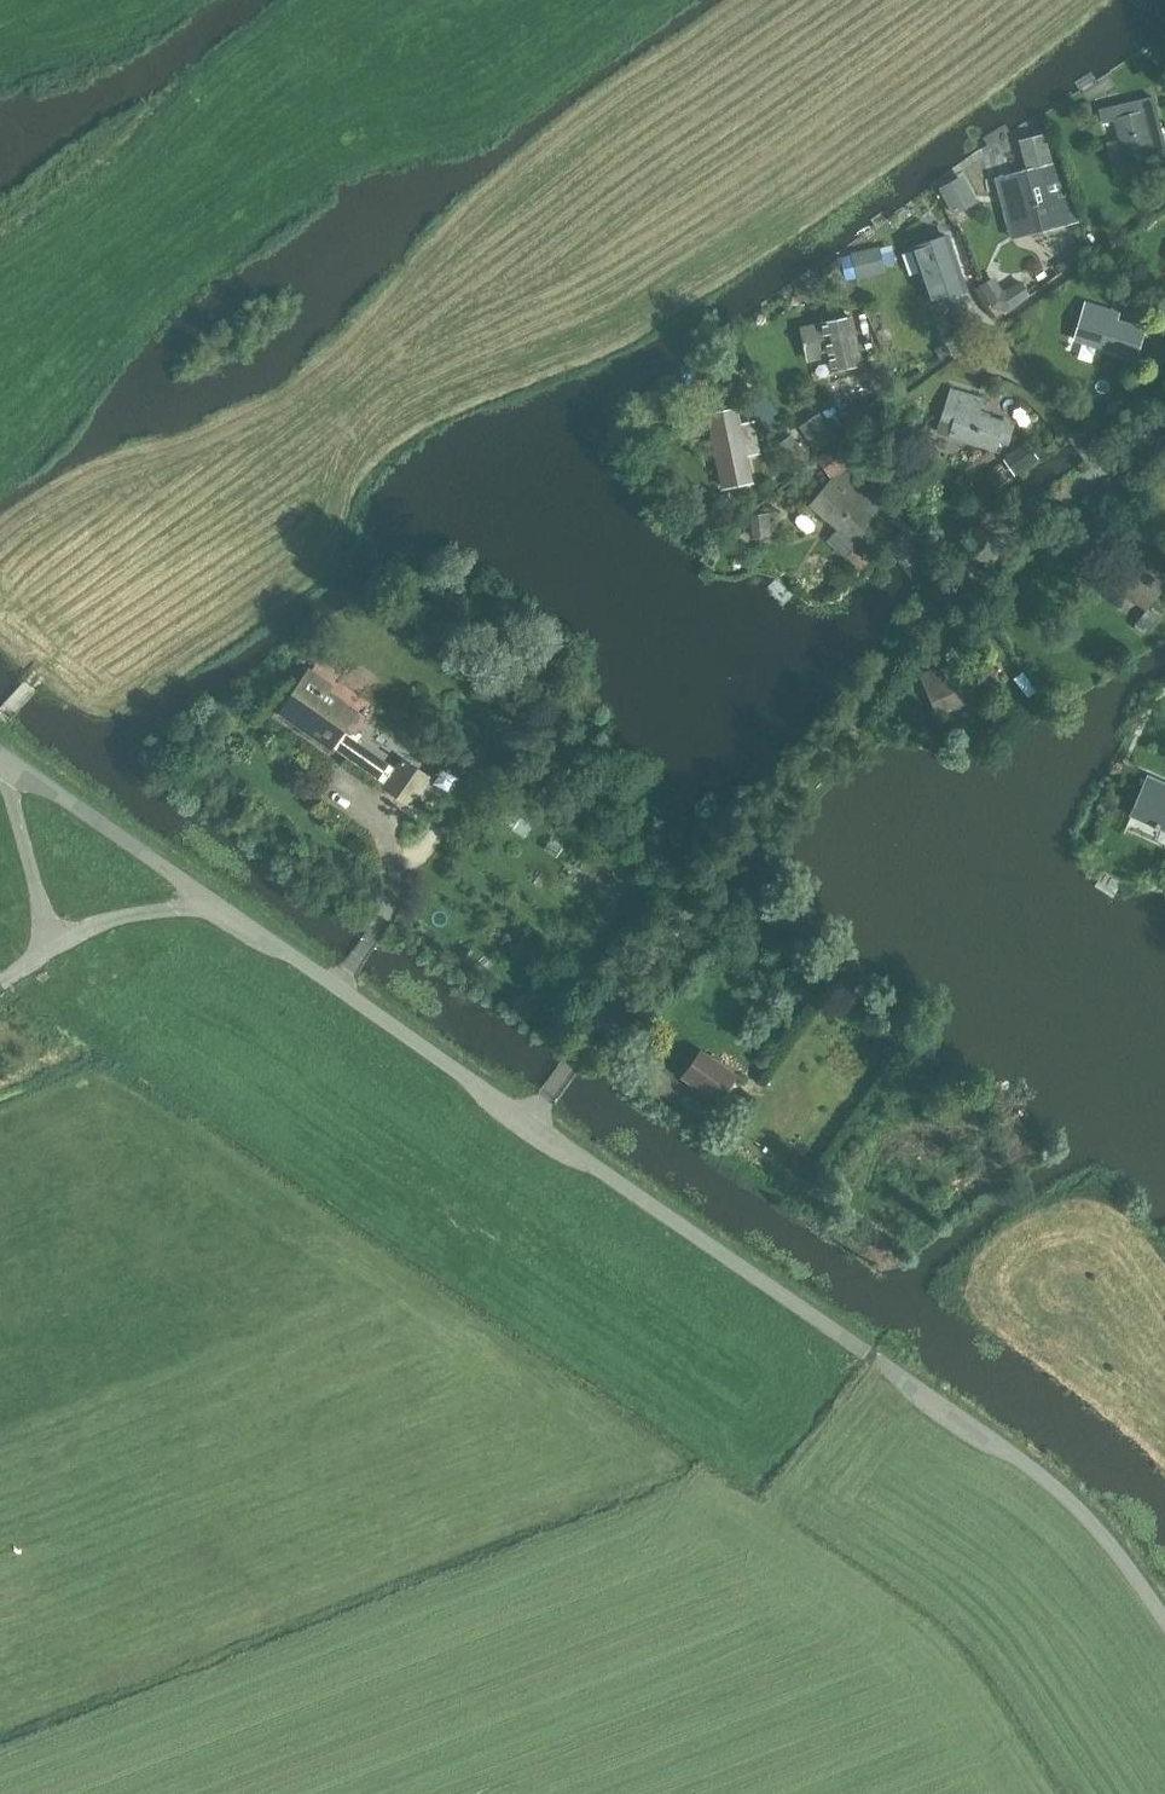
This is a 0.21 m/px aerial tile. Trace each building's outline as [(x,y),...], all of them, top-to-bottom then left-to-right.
[(1153,156),(1164,154),(1164,143),(1153,94),(1097,108),(1101,124),(1115,121),(1118,136),(1106,139),(1115,178),(1156,168),(1153,156)] [(1070,198),(1060,160),(1052,162),(1044,133),(1017,140),(1025,169),(996,177),(1002,197),(1016,193),(1027,235),(1071,224),(1065,200),(1070,198)] [(979,200),(964,175),(941,189),(957,214),(979,200)] [(950,236),(913,247),(931,303),(968,291),(950,236)] [(1075,252),(1080,258),(1100,244),(1095,237),(1075,252)] [(979,285),(992,306),(999,316),(1029,296),(1019,281),(1003,291),(994,276),(979,285)] [(1136,359),(1146,329),(1118,320),(1120,312),(1085,301),(1073,340),(1136,359)] [(852,314),(799,325),(807,362),(828,357),(830,370),(862,363),(852,314)] [(1008,445),(1014,423),(980,412),(984,397),(950,387),(940,420),(952,424),(948,436),(996,451),(998,442),(1008,445)] [(722,489),(737,486),(753,483),(738,407),(707,413),(722,489)] [(817,449),(835,435),(819,414),(801,428),(817,449)] [(839,473),(809,505),(855,547),(885,514),(839,473)] [(752,536),(769,534),(767,513),(751,515),(752,536)] [(915,550),(909,541),(903,533),(887,544),(893,551),(899,561),(903,558),(915,550)] [(1164,587),(1164,586),(1128,556),(1108,580),(1146,611),(1164,587)] [(1135,625),(1146,634),(1159,618),(1148,609),(1135,625)] [(1003,687),(990,658),(955,673),(950,660),(917,674),(935,716),(1003,687)] [(395,768),(358,742),(363,735),(347,723),(357,709),(330,690),(334,685),(310,668),(279,714),(330,749),(331,747),(383,785),(381,787),(410,808),(432,777),(403,757),(395,768)] [(1146,774),(1128,815),(1164,831),(1164,782),(1146,774)] [(722,1102),(737,1079),(738,1077),(696,1049),(679,1073),(722,1102)]
